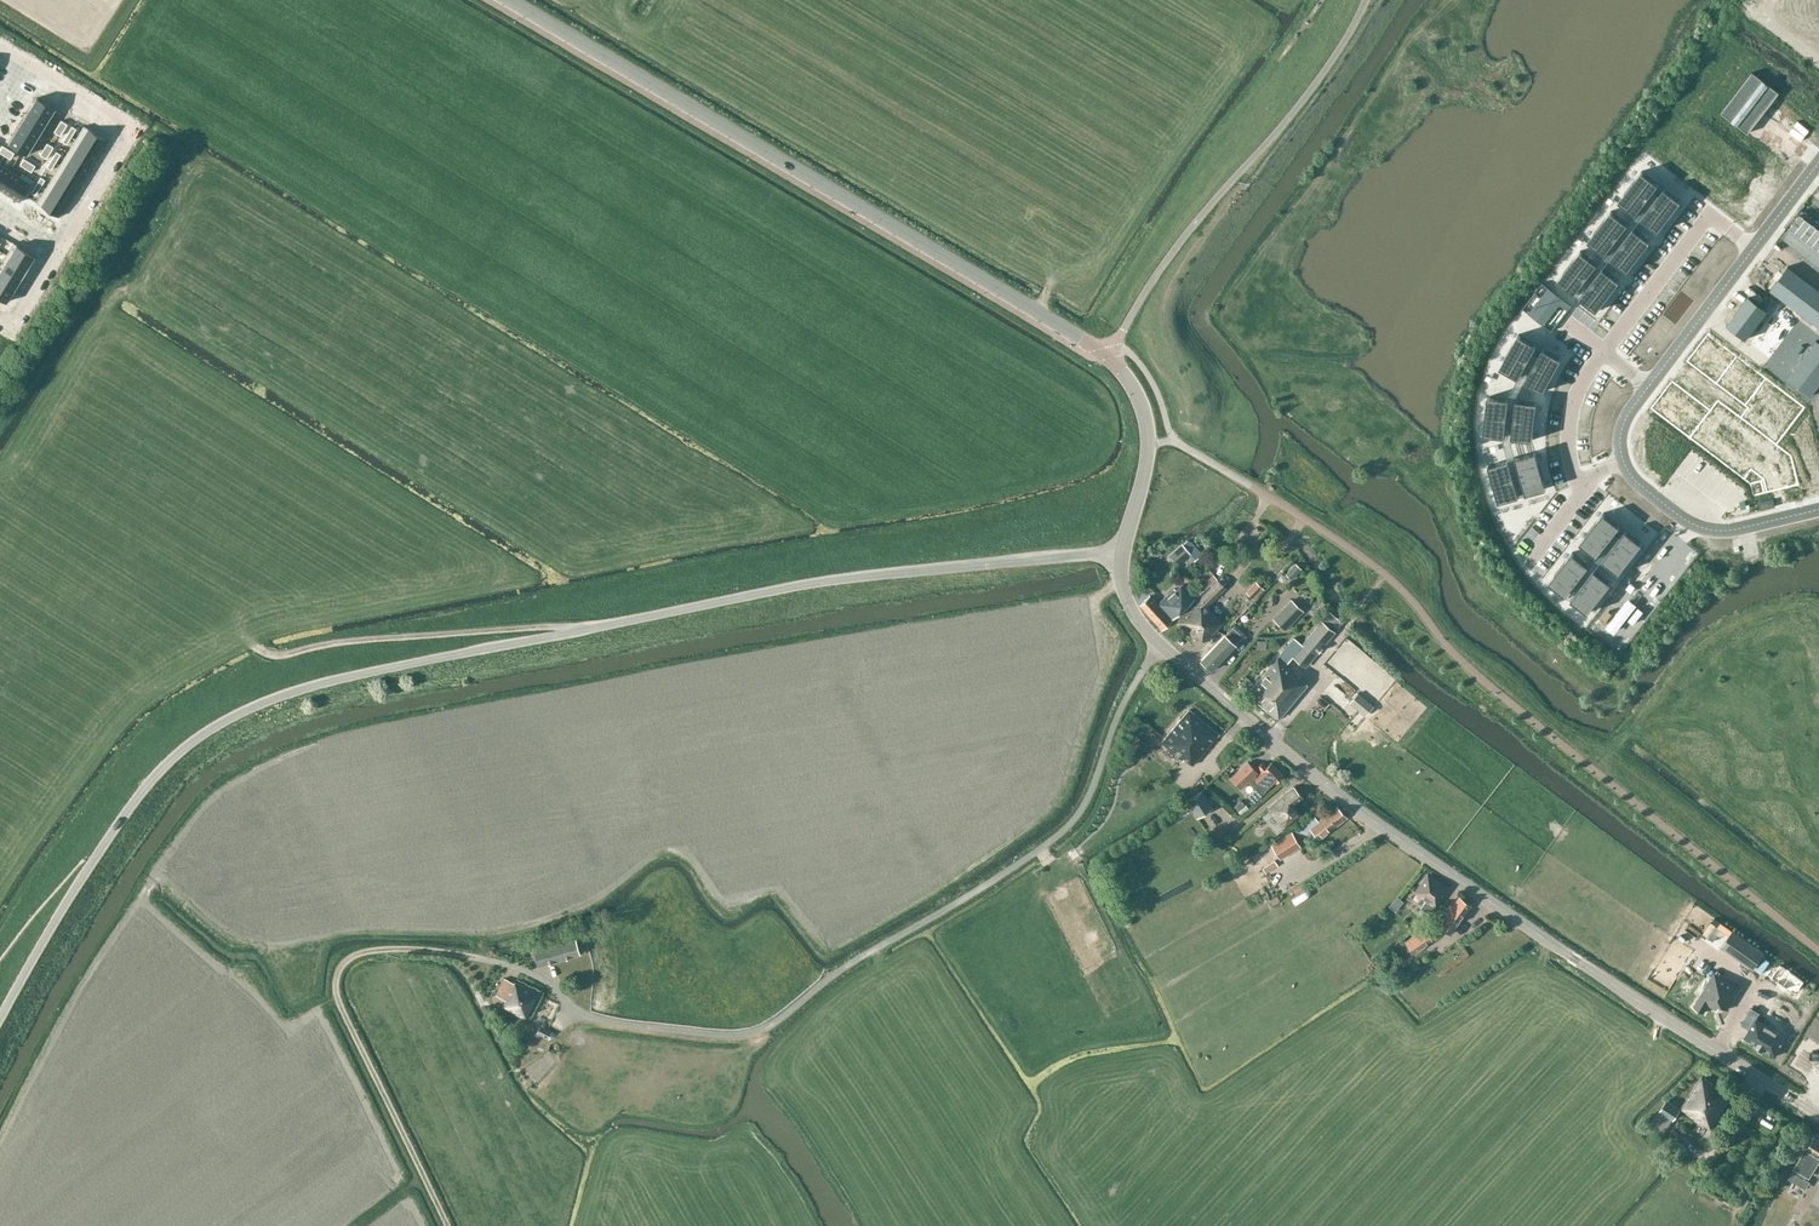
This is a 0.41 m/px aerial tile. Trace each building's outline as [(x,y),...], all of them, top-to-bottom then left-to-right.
[(1753,71),(1721,112),(1748,133),(1779,92),(1753,71)] [(37,97),(30,108),(48,119),(56,108),(37,97)] [(30,108),(23,120),(41,131),(48,119),(30,108)] [(23,120),(16,131),(34,142),(41,131),(23,120)] [(62,120),(58,125),(64,129),(68,123),(62,120)] [(58,125),(55,131),(61,135),(64,129),(58,125)] [(84,125),(76,138),(99,152),(107,139),(84,125)] [(72,126),(68,133),(72,136),(76,128),(72,126)] [(16,131),(9,143),(27,154),(34,142),(16,131)] [(68,133),(63,141),(67,143),(72,136),(68,133)] [(76,138),(68,151),(91,165),(99,152),(76,138)] [(48,142),(44,148),(50,152),(54,146),(48,142)] [(0,150),(0,151),(5,155),(9,149),(3,145),(0,150)] [(44,148),(41,154),(47,158),(50,152),(44,148)] [(9,149),(5,155),(11,158),(15,152),(9,149)] [(57,151),(52,159),(56,161),(61,154),(57,151)] [(68,151),(61,164),(83,178),(91,165),(68,151)] [(24,158),(21,164),(26,167),(30,161),(24,158)] [(52,159),(48,166),(52,169),(56,161),(52,159)] [(30,161),(26,167),(32,171),(36,165),(30,161)] [(0,164),(0,187),(10,170),(0,164)] [(61,164),(53,177),(75,190),(83,178),(61,164)] [(0,187),(0,189),(9,194),(20,176),(10,170),(0,187)] [(1642,170),(1618,200),(1635,213),(1659,183),(1642,170)] [(20,176),(9,194),(20,201),(33,180),(22,173),(20,176)] [(41,176),(37,184),(41,186),(45,179),(41,176)] [(53,177),(45,189),(67,203),(75,190),(53,177)] [(37,184),(32,192),(36,194),(41,186),(37,184)] [(1664,187),(1641,218),(1658,231),(1681,200),(1664,187)] [(45,189),(37,202),(59,216),(67,203),(45,189)] [(1611,210),(1588,240),(1605,253),(1628,223),(1611,210)] [(1803,210),(1787,230),(1818,254),(1818,222),(1803,210)] [(1634,227),(1610,257),(1627,270),(1651,240),(1634,227)] [(14,242),(7,254),(28,267),(35,255),(14,242)] [(1581,250),(1557,280),(1574,293),(1598,263),(1581,250)] [(0,265),(21,278),(28,267),(7,254),(0,265)] [(14,290),(21,278),(0,265),(0,266),(3,268),(0,272),(0,281),(14,290)] [(1603,266),(1580,297),(1597,310),(1620,280),(1603,266)] [(1770,289),(1818,326),(1818,289),(1788,266),(1770,289)] [(7,301),(14,290),(0,281),(0,297),(7,301)] [(1541,297),(1529,313),(1543,324),(1560,303),(1568,309),(1572,304),(1542,282),(1535,292),(1541,297)] [(1768,309),(1749,295),(1726,324),(1746,339),(1768,309)] [(1790,329),(1779,320),(1758,347),(1770,356),(1790,329)] [(1518,333),(1500,367),(1518,377),(1537,344),(1518,333)] [(1672,380),(1652,407),(1751,482),(1754,496),(1799,484),(1792,455),(1777,444),(1806,407),(1708,333),(1688,360),(1749,406),(1741,416),(1719,399),(1711,409),(1672,380)] [(1817,340),(1787,378),(1811,396),(1818,385),(1818,342),(1817,340)] [(1543,347),(1524,380),(1543,391),(1562,358),(1543,347)] [(1488,396),(1484,434),(1505,436),(1509,398),(1488,396)] [(1516,399),(1512,437),(1533,439),(1537,401),(1516,399)] [(1534,451),(1516,457),(1526,493),(1547,488),(1536,451),(1534,451)] [(1509,459),(1489,464),(1499,501),(1520,495),(1509,459)] [(1603,512),(1580,542),(1597,555),(1620,525),(1603,512)] [(1625,529),(1602,559),(1619,572),(1642,542),(1625,529)] [(1187,539),(1169,555),(1177,565),(1188,555),(1194,561),(1202,553),(1191,541),(1187,539)] [(1572,551),(1549,581),(1566,594),(1589,564),(1572,551)] [(1285,573),(1292,579),(1302,568),(1296,563),(1285,573)] [(1594,569),(1571,599),(1588,612),(1611,582),(1594,569)] [(1176,621),(1194,639),(1197,637),(1202,641),(1204,643),(1223,623),(1206,606),(1219,594),(1219,593),(1225,588),(1223,585),(1227,581),(1222,576),(1218,580),(1217,579),(1211,584),(1213,587),(1200,600),(1199,598),(1176,621)] [(1255,599),(1265,589),(1256,580),(1246,591),(1255,599)] [(1196,596),(1208,586),(1204,582),(1201,585),(1203,587),(1195,594),(1196,596)] [(1173,620),(1171,618),(1174,616),(1179,613),(1189,603),(1194,597),(1182,584),(1176,590),(1174,588),(1158,603),(1150,595),(1139,605),(1162,630),(1173,620)] [(1273,618),(1285,630),(1304,611),(1291,599),(1273,618)] [(1640,604),(1631,615),(1635,619),(1644,607),(1640,604)] [(1277,659),(1285,665),(1292,657),(1303,666),(1333,631),(1321,622),(1302,644),(1293,637),(1276,657),(1278,658),(1277,659)] [(1232,627),(1225,634),(1200,660),(1211,670),(1235,645),(1242,637),(1232,627)] [(1277,659),(1264,675),(1248,694),(1279,719),(1307,685),(1298,678),(1299,677),(1285,665),(1277,659)] [(1365,715),(1373,705),(1359,694),(1352,704),(1365,715)] [(1192,765),(1218,734),(1189,710),(1162,742),(1192,765)] [(1136,735),(1117,758),(1128,767),(1133,761),(1128,758),(1143,741),(1136,735)] [(1246,762),(1231,776),(1241,787),(1248,781),(1255,774),(1257,772),(1246,762)] [(1248,796),(1254,803),(1266,790),(1274,784),(1284,775),(1271,762),(1266,767),(1262,762),(1257,766),(1262,771),(1257,776),(1255,774),(1248,781),(1255,789),(1248,796)] [(1293,806),(1303,797),(1293,786),(1267,808),(1283,828),(1299,815),(1293,806)] [(1202,790),(1186,800),(1197,816),(1212,806),(1202,790)] [(1247,796),(1239,801),(1243,808),(1251,802),(1247,796)] [(1307,840),(1315,834),(1319,839),(1347,817),(1337,805),(1319,820),(1320,820),(1318,821),(1314,816),(1298,829),(1299,829),(1296,831),(1299,836),(1302,834),(1307,840)] [(1300,846),(1291,832),(1271,844),(1280,858),(1300,846)] [(1263,863),(1271,860),(1267,849),(1258,852),(1263,863)] [(1435,906),(1448,889),(1428,875),(1415,892),(1427,900),(1421,908),(1429,914),(1435,906)] [(1451,934),(1471,906),(1459,897),(1439,925),(1451,934)] [(1406,941),(1414,953),(1432,941),(1424,929),(1406,941)] [(1721,946),(1753,969),(1764,953),(1733,930),(1721,946)] [(534,949),(538,963),(539,967),(581,955),(576,937),(534,949)] [(1804,981),(1780,964),(1772,977),(1795,994),(1804,981)] [(538,993),(515,982),(514,983),(504,978),(496,994),(506,999),(503,1006),(524,1017),(528,1010),(530,1011),(538,993)] [(1710,979),(1694,1006),(1704,1012),(1709,1004),(1717,1009),(1720,1004),(1727,1009),(1740,987),(1726,978),(1721,986),(1710,979)] [(1751,1007),(1741,1023),(1750,1028),(1744,1037),(1756,1044),(1756,1045),(1763,1049),(1764,1048),(1775,1055),(1787,1037),(1756,1018),(1760,1012),(1751,1007)] [(537,1033),(549,1039),(553,1031),(541,1025),(537,1033)] [(1794,1067),(1810,1076),(1818,1061),(1818,1062),(1818,1040),(1813,1036),(1811,1040),(1807,1038),(1800,1050),(1804,1052),(1794,1067)] [(1711,1127),(1732,1096),(1702,1075),(1681,1107),(1711,1127)] [(1674,1118),(1681,1108),(1667,1099),(1660,1109),(1674,1118)] [(1815,1138),(1814,1137),(1793,1171),(1805,1178),(1818,1155),(1818,1140),(1815,1138)] [(1739,1211),(1746,1215),(1753,1201),(1745,1197),(1739,1211)]
